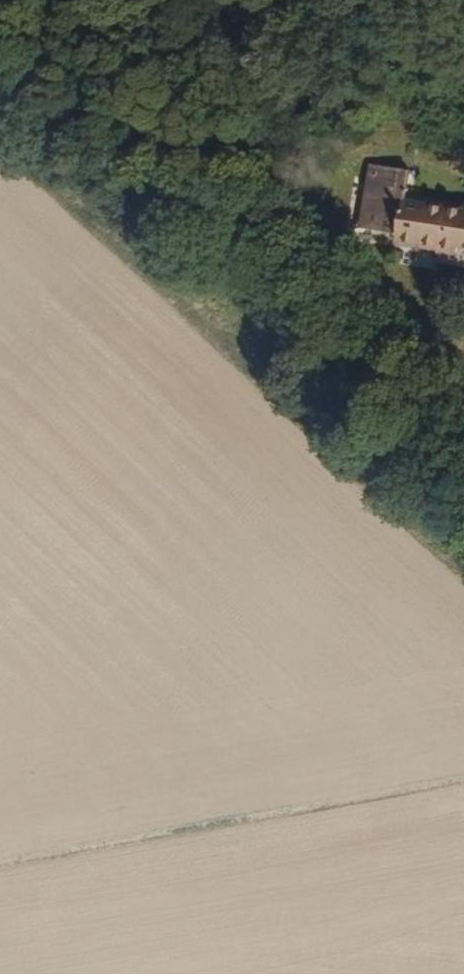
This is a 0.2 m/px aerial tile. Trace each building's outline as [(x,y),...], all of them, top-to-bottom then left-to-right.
[(373,166),(367,230),(407,235),(405,245),(448,249),(447,253),(463,255),(463,208),(410,202),(413,171),(373,166)]
